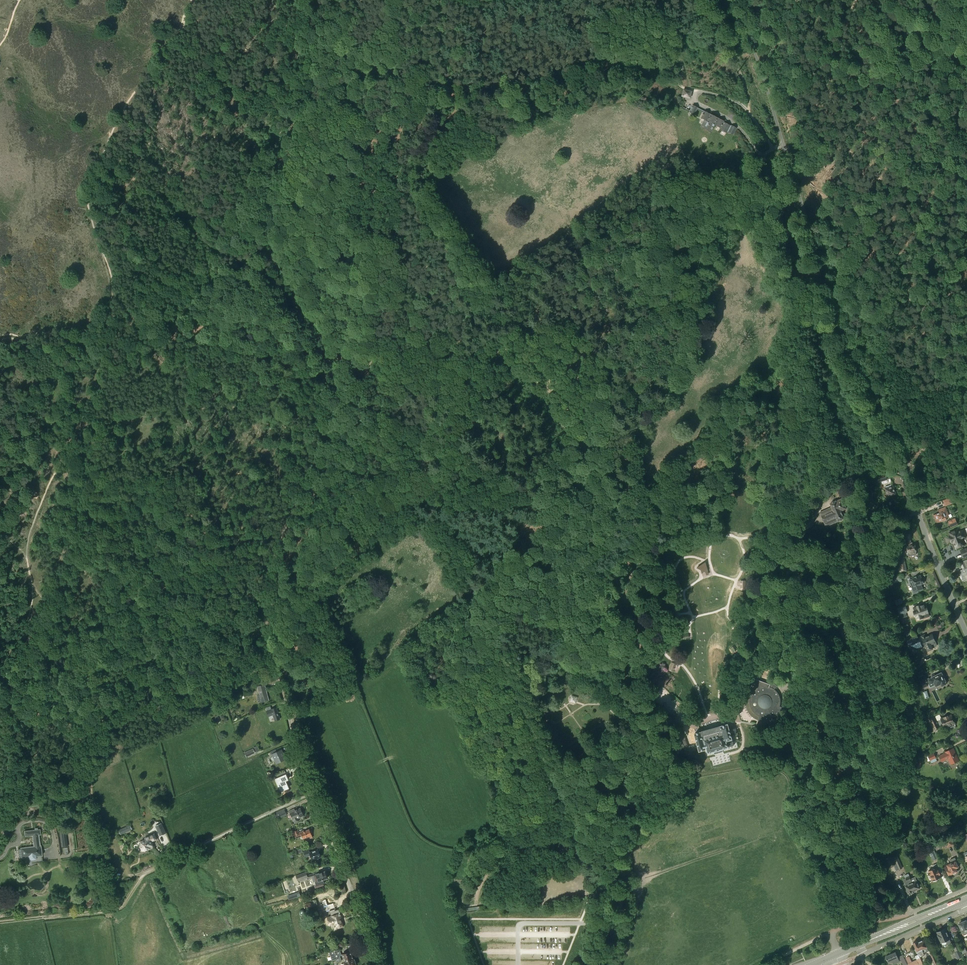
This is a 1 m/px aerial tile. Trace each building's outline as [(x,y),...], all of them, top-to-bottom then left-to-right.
[(689,112),(694,114),(698,107),(692,105),(689,112)] [(724,121),(704,111),(701,118),(707,121),(704,128),(711,132),(714,125),(720,127),(719,129),(726,132),(727,131),(728,131),(728,132),(732,134),(736,128),(731,125),(731,126),(723,122),(724,121)] [(728,220),(726,213),(720,214),(721,221),(728,220)] [(887,480),(887,479),(885,474),(877,476),(879,482),(887,480)] [(888,496),(895,494),(893,486),(889,487),(889,485),(886,486),(886,488),(885,489),(888,496)] [(846,508),(844,502),(842,498),(836,501),(830,503),(832,507),(820,512),(821,516),(822,516),(825,523),(824,523),(826,526),(838,521),(844,519),(841,511),(846,508)] [(943,519),(949,516),(945,507),(939,509),(940,512),(934,515),(937,523),(943,521),(943,519)] [(957,524),(955,518),(952,519),(953,521),(949,523),(951,526),(957,524)] [(963,531),(961,531),(959,532),(957,529),(950,533),(951,536),(949,536),(951,543),(953,542),(956,548),(964,545),(961,539),(965,537),(963,531)] [(911,545),(909,534),(905,535),(907,546),(908,553),(908,556),(916,554),(916,551),(915,545),(911,545)] [(904,557),(898,558),(900,569),(901,572),(907,571),(904,557)] [(702,571),(705,570),(703,563),(701,563),(696,567),(696,568),(702,571)] [(909,580),(911,580),(908,573),(900,576),(902,581),(907,579),(909,583),(910,582),(909,580)] [(913,579),(911,580),(909,580),(910,582),(913,590),(912,590),(914,594),(918,592),(918,591),(923,589),(921,584),(923,583),(920,575),(918,576),(915,577),(913,578),(913,579)] [(914,611),(915,615),(916,617),(917,619),(923,617),(923,618),(927,617),(926,614),(928,613),(926,607),(925,607),(924,604),(913,608),(914,611)] [(906,613),(908,612),(905,605),(897,608),(900,614),(898,615),(900,619),(907,617),(906,613)] [(925,634),(921,636),(922,636),(918,638),(916,633),(906,638),(909,647),(911,646),(910,643),(918,640),(919,641),(920,641),(923,646),(924,647),(926,646),(928,650),(930,650),(932,649),(932,648),(936,646),(937,645),(935,642),(936,642),(935,641),(936,641),(935,638),(934,638),(932,634),(926,637),(925,634)] [(934,674),(935,674),(933,671),(919,677),(921,681),(926,679),(931,676),(932,678),(929,680),(931,683),(934,682),(936,686),(941,684),(942,686),(946,684),(945,682),(945,681),(943,677),(944,676),(942,673),(941,673),(939,674),(935,676),(934,674)] [(755,718),(758,720),(760,720),(761,721),(762,721),(763,721),(764,721),(766,721),(767,721),(768,721),(768,718),(769,718),(770,718),(771,717),(772,717),(773,716),(774,716),(775,715),(776,714),(777,714),(778,713),(778,712),(779,711),(780,710),(780,709),(781,708),(781,707),(779,706),(779,705),(779,704),(780,703),(780,702),(780,701),(780,700),(780,699),(779,697),(779,696),(779,695),(778,694),(778,693),(777,693),(776,692),(776,691),(775,690),(774,690),(773,689),(773,688),(772,688),(771,688),(772,685),(754,678),(747,696),(746,695),(746,696),(745,698),(745,702),(746,706),(747,710),(749,713),(751,716),(755,718)] [(261,702),(269,700),(265,684),(257,686),(259,694),(257,695),(257,696),(258,698),(257,698),(258,702),(259,702),(261,702)] [(569,702),(576,704),(578,697),(571,695),(569,702)] [(270,706),(266,708),(268,716),(273,715),(275,721),(280,719),(276,707),(271,709),(270,706)] [(944,718),(941,719),(940,714),(934,716),(929,719),(931,723),(930,723),(934,730),(940,727),(939,726),(943,724),(944,727),(950,725),(951,727),(955,725),(954,723),(955,723),(952,715),(949,716),(944,717),(944,718)] [(728,724),(702,731),(702,732),(701,733),(701,732),(694,734),(699,751),(706,749),(705,748),(707,748),(708,753),(714,751),(722,749),(728,747),(734,745),(728,724)] [(246,757),(255,753),(253,748),(244,753),(246,757)] [(953,748),(945,752),(946,753),(939,756),(942,761),(948,758),(951,764),(959,760),(953,748)] [(273,755),(277,762),(284,759),(281,751),(277,753),(276,750),(270,752),(272,756),(273,755)] [(286,785),(284,781),(288,779),(284,771),(274,775),(277,784),(281,782),(283,786),(286,785)] [(294,809),(289,811),(290,813),(294,822),(296,822),(298,821),(298,820),(298,818),(303,815),(300,808),(297,809),(295,810),(294,809)] [(287,815),(286,812),(284,809),(274,814),(276,820),(287,815)] [(155,826),(160,836),(165,833),(161,823),(155,826)] [(28,857),(42,856),(41,845),(40,845),(39,835),(40,835),(40,829),(37,830),(37,828),(35,828),(35,830),(24,831),(25,836),(32,835),(33,846),(20,848),(21,854),(20,855),(20,856),(20,857),(21,858),(22,858),(28,857)] [(61,847),(62,847),(68,846),(67,834),(67,829),(59,830),(61,847)] [(310,831),(309,829),(304,832),(304,831),(299,833),(298,830),(294,832),(295,834),(296,838),(302,835),(303,838),(307,837),(308,839),(313,837),(311,833),(313,833),(311,830),(310,831)] [(144,838),(145,840),(141,842),(142,845),(140,846),(142,851),(152,846),(150,842),(156,839),(154,834),(144,838)] [(951,837),(941,842),(943,846),(947,844),(948,847),(954,844),(951,837)] [(318,849),(310,852),(309,850),(304,852),(306,857),(311,855),(314,862),(319,860),(318,858),(321,857),(318,849)] [(42,856),(28,857),(29,866),(37,865),(36,862),(42,861),(42,856)] [(951,874),(953,873),(954,874),(956,873),(956,872),(957,871),(956,868),(958,867),(956,861),(955,858),(950,860),(951,863),(947,865),(949,870),(947,871),(949,875),(951,874)] [(902,868),(899,861),(893,864),(896,871),(902,868)] [(940,872),(941,872),(939,869),(938,869),(937,867),(938,867),(937,864),(933,866),(934,869),(928,871),(929,872),(928,872),(928,873),(929,875),(930,875),(933,881),(942,877),(940,872)] [(319,873),(319,871),(307,876),(306,872),(296,876),(298,881),(308,877),(308,878),(311,877),(313,882),(315,882),(316,884),(314,885),(315,888),(324,885),(323,883),(324,882),(323,880),(328,878),(325,871),(319,873)] [(904,876),(905,878),(903,879),(906,885),(905,886),(907,889),(907,890),(906,891),(907,892),(908,893),(909,893),(910,894),(913,893),(913,891),(920,888),(917,881),(915,877),(911,879),(909,874),(904,876)] [(339,909),(334,911),(335,914),(330,916),(335,929),(343,926),(341,918),(342,918),(339,909)] [(966,921),(959,924),(963,933),(964,935),(966,933),(966,923),(966,921)] [(951,943),(945,929),(937,932),(938,935),(936,936),(936,937),(937,939),(938,940),(940,939),(941,942),(946,940),(948,945),(951,943)] [(924,955),(924,953),(929,951),(924,940),(919,942),(922,950),(921,951),(923,956),(924,955)] [(922,950),(919,942),(918,942),(917,941),(913,943),(917,952),(920,957),(923,956),(921,951),(922,950)] [(952,943),(955,950),(958,956),(959,956),(961,959),(964,958),(962,955),(961,955),(959,949),(955,942),(952,943)] [(334,954),(336,959),(340,958),(340,956),(342,955),(339,948),(329,952),(330,955),(334,954)] [(356,964),(355,964),(356,963),(356,962),(356,961),(355,961),(354,961),(354,960),(353,960),(352,958),(352,956),(351,956),(351,955),(351,954),(351,952),(350,952),(342,954),(344,959),(345,960),(344,960),(345,962),(344,963),(344,964),(355,964),(356,964)] [(895,952),(886,956),(888,962),(892,960),(894,964),(900,962),(899,960),(898,957),(895,952)] [(932,952),(929,953),(935,964),(939,964),(938,964),(933,952),(932,952)]
